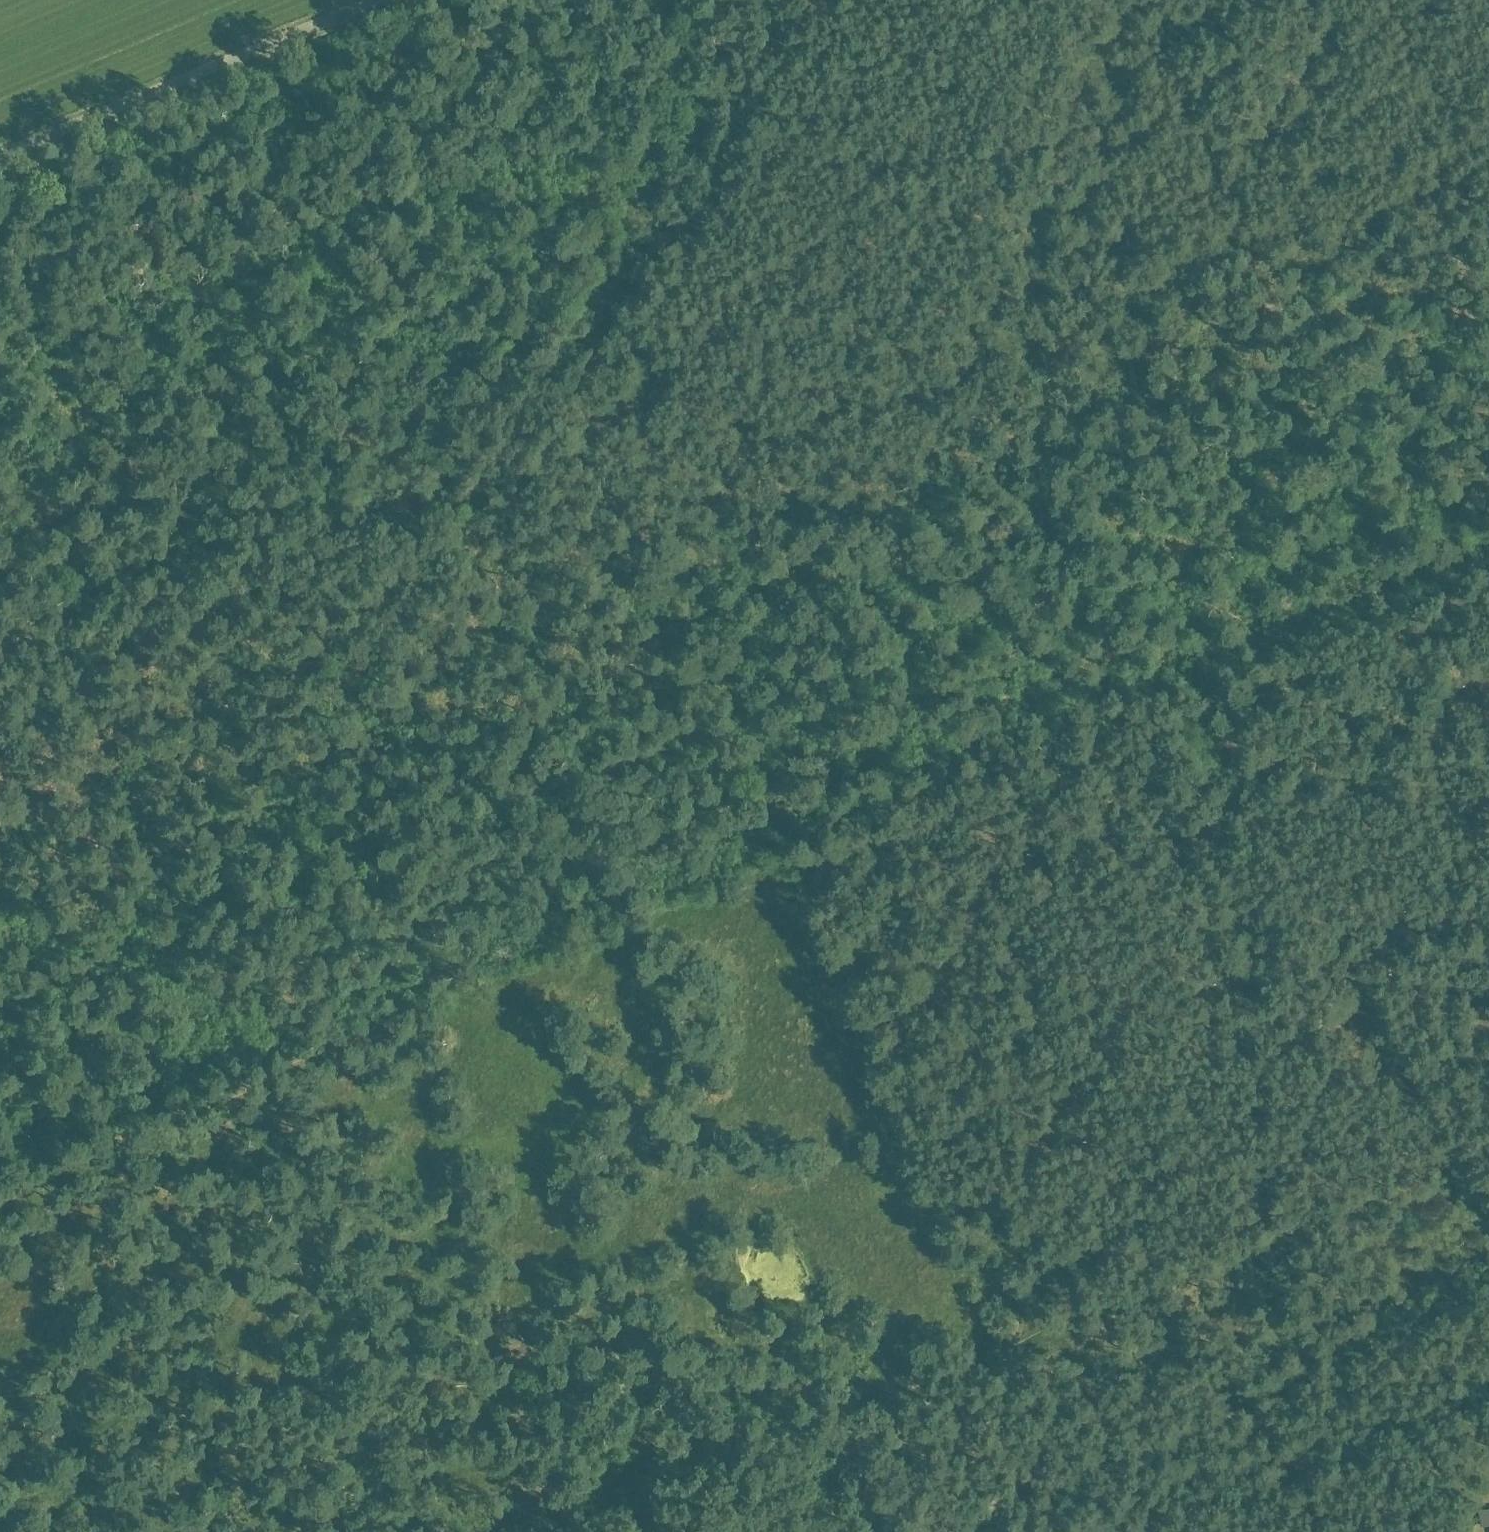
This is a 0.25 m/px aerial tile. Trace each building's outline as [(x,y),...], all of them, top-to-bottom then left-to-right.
[(1480,1508),(1482,1523),(1488,1522),(1488,1507),(1480,1508)]
